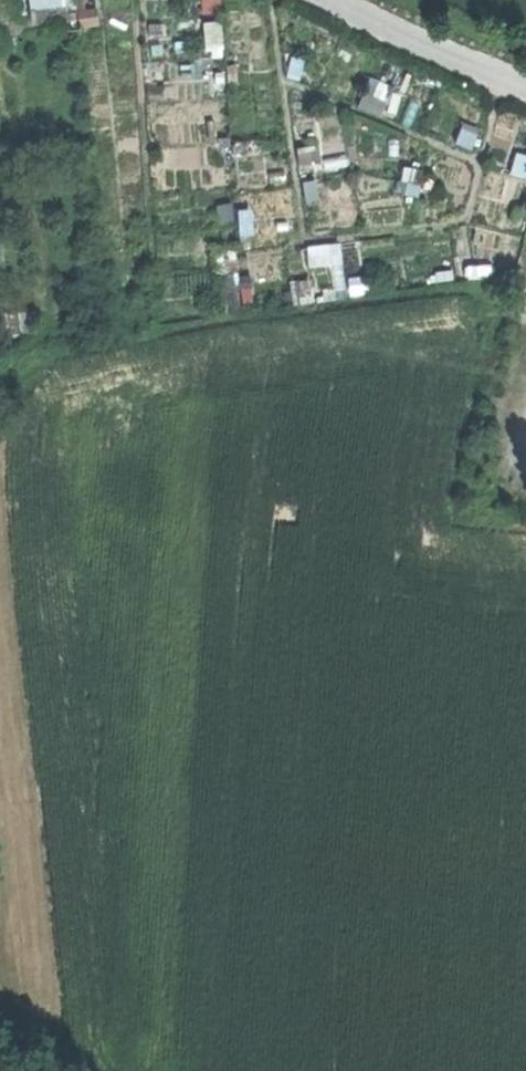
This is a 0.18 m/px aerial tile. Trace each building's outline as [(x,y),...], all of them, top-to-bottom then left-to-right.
[(31,21),(62,17),(64,31),(81,29),(81,26),(79,12),(78,0),(29,0),(31,21)] [(95,10),(79,12),(81,26),(97,25),(95,10)]
